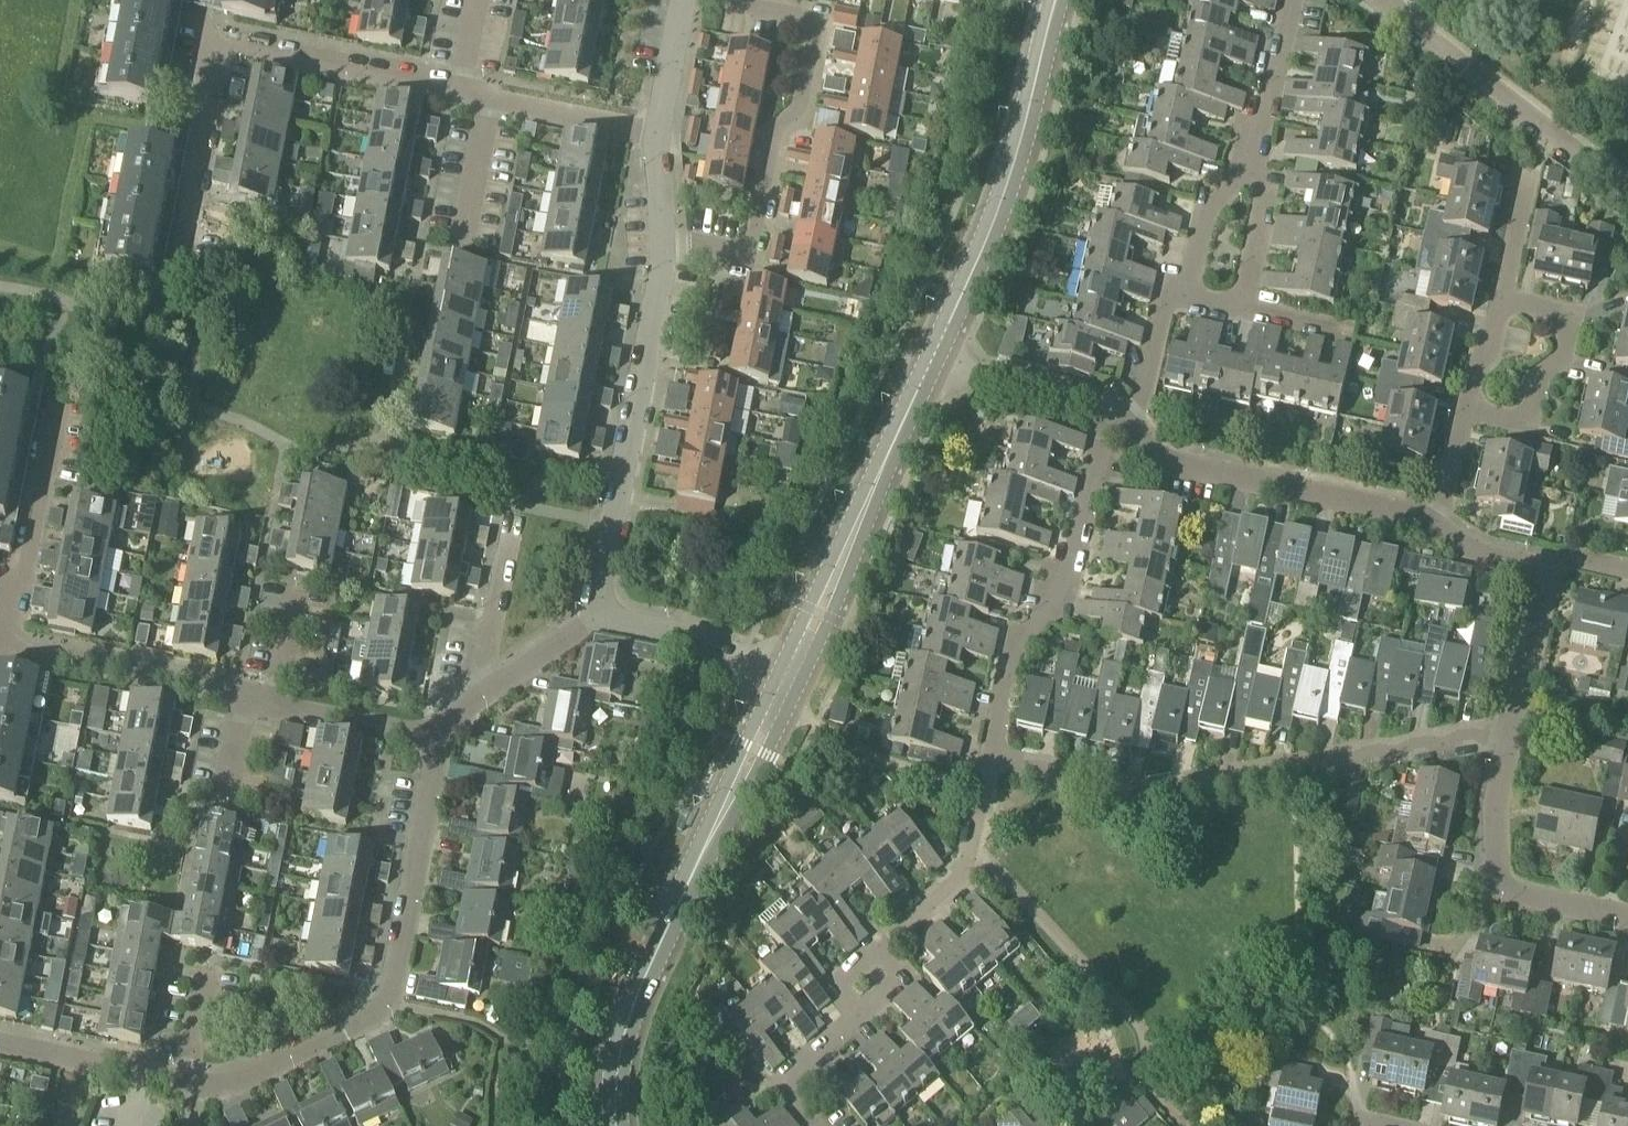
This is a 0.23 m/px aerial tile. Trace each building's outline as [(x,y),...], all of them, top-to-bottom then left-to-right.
[(173,0),(118,0),(98,99),(151,109),(173,0)] [(225,16),(276,26),(281,0),(228,0),(225,16)] [(362,20),(405,28),(409,7),(371,0),(366,0),(362,20)] [(557,15),(600,23),(605,1),(597,0),(560,0),(557,15)] [(1119,7),(1121,8),(1131,11),(1135,0),(1121,0),(1119,7)] [(1189,10),(1235,21),(1238,7),(1264,12),(1266,0),(1191,0),(1189,10)] [(859,14),(835,10),(834,16),(832,26),(855,31),(859,14)] [(1189,10),(1182,39),(1254,55),(1257,40),(1232,35),(1235,21),(1189,10)] [(514,15),(512,28),(523,30),(526,17),(514,15)] [(557,15),(553,36),(596,44),(600,23),(557,15)] [(896,25),(904,27),(906,18),(897,16),(896,25)] [(879,34),(882,20),(867,18),(864,31),(879,34)] [(405,28),(362,20),(357,42),(401,50),(405,28)] [(414,21),(412,30),(425,32),(427,24),(414,21)] [(168,24),(166,35),(174,37),(177,26),(168,24)] [(523,30),(512,28),(509,41),(521,43),(523,30)] [(880,28),(878,36),(886,38),(888,29),(880,28)] [(425,32),(412,30),(411,38),(423,40),(425,32)] [(903,41),(912,43),(914,32),(905,30),(903,41)] [(939,49),(954,52),(958,34),(943,31),(939,49)] [(174,37),(166,35),(164,47),(172,48),(174,37)] [(553,36),(549,56),(592,65),(596,44),(553,36)] [(706,53),(708,40),(699,38),(697,51),(706,53)] [(864,38),(859,63),(897,70),(902,46),(864,38)] [(1182,39),(1176,67),(1222,78),(1225,64),(1251,69),(1254,55),(1182,39)] [(1319,61),(1316,75),(1362,85),(1368,56),(1297,40),(1293,55),(1319,61)] [(732,45),(727,69),(766,77),(771,52),(732,45)] [(833,62),(845,65),(847,56),(834,53),(833,62)] [(592,65),(549,56),(544,78),(588,87),(592,65)] [(847,56),(845,65),(858,67),(860,58),(847,56)] [(514,77),(517,64),(505,61),(503,75),(514,77)] [(859,63),(854,86),(893,94),(897,70),(859,63)] [(1165,64),(1158,92),(1158,93),(1226,108),(1226,109),(1241,112),(1245,97),(1219,92),(1222,78),(1176,67),(1165,64)] [(160,66),(158,77),(166,79),(169,67),(160,66)] [(727,69),(722,93),(761,100),(766,77),(727,69)] [(254,73),(250,95),(293,103),(297,81),(254,73)] [(692,74),(690,87),(699,88),(701,76),(692,74)] [(1287,83),(1284,98),(1297,101),(1297,100),(1355,113),(1356,113),(1362,85),(1316,75),(1313,89),(1287,83)] [(166,79),(158,77),(155,88),(164,90),(166,79)] [(232,83),(230,91),(243,94),(244,85),(232,83)] [(854,86),(850,109),(888,117),(893,94),(854,86)] [(699,88),(690,87),(687,99),(696,101),(699,88)] [(243,94),(230,91),(228,99),(241,102),(243,94)] [(1155,92),(1149,120),(1149,121),(1195,131),(1198,117),(1223,123),(1226,109),(1226,108),(1158,93),(1158,92),(1155,92)] [(722,93),(718,116),(756,124),(761,100),(722,93)] [(250,95),(246,116),(289,124),(293,103),(250,95)] [(379,97),(375,119),(418,128),(422,106),(379,97)] [(823,109),(836,112),(838,102),(825,100),(823,109)] [(1297,100),(1297,101),(1294,115),(1320,121),(1316,135),(1362,145),(1369,116),(1356,113),(1355,113),(1297,100)] [(838,102),(836,112),(849,114),(850,105),(838,102)] [(888,117),(850,109),(845,134),(883,142),(888,117)] [(1408,110),(1406,122),(1413,124),(1416,111),(1408,110)] [(224,124),(222,133),(235,135),(242,136),(285,145),(289,124),(246,116),(245,123),(239,122),(236,125),(235,127),(224,124)] [(718,116),(713,139),(752,147),(756,124),(718,116)] [(1139,118),(1133,147),(1201,162),(1201,163),(1214,166),(1217,151),(1191,145),(1195,131),(1149,121),(1149,120),(1139,118)] [(425,129),(418,128),(375,119),(371,140),(414,149),(415,141),(435,145),(436,140),(424,138),(425,129)] [(427,121),(425,129),(438,132),(439,124),(427,121)] [(690,122),(688,134),(697,136),(699,124),(690,122)] [(1412,137),(1414,126),(1407,124),(1405,135),(1412,137)] [(188,147),(192,128),(180,126),(176,145),(179,145),(185,146),(188,147)] [(534,142),(536,128),(525,126),(522,139),(534,142)] [(438,132),(425,129),(424,138),(436,140),(438,132)] [(222,133),(220,141),(233,143),(235,135),(222,133)] [(459,133),(458,151),(473,152),(474,134),(459,133)] [(562,156),(605,164),(609,143),(566,134),(562,156)] [(697,136),(688,134),(685,147),(694,149),(697,136)] [(1356,174),(1362,145),(1316,135),(1313,149),(1287,143),(1284,158),(1298,161),(1296,170),(1316,174),(1318,165),(1356,174)] [(242,136),(238,157),(281,166),(285,145),(242,136)] [(817,138),(812,162),(851,170),(856,146),(817,138)] [(713,139),(709,163),(747,170),(752,147),(713,139)] [(371,140),(367,161),(410,169),(414,149),(371,140)] [(925,154),(926,145),(913,143),(911,151),(925,154)] [(144,148),(122,144),(97,271),(151,281),(176,155),(144,148)] [(1124,185),(1152,191),(1154,182),(1169,186),(1172,171),(1198,177),(1201,163),(1201,162),(1133,147),(1129,146),(1123,176),(1126,176),(1124,185)] [(322,163),(324,153),(311,150),(309,161),(322,163)] [(786,162),(798,164),(800,155),(788,153),(786,162)] [(560,165),(558,177),(601,185),(605,164),(562,156),(552,154),(551,163),(560,165)] [(176,155),(174,165),(181,167),(183,156),(176,155)] [(800,155),(798,164),(811,167),(813,158),(800,155)] [(519,156),(517,169),(528,171),(530,158),(519,156)] [(217,160),(214,174),(277,186),(281,166),(238,157),(237,164),(217,160)] [(1455,175),(1450,201),(1493,211),(1499,185),(1471,179),(1474,166),(1442,159),(1439,172),(1455,175)] [(367,161),(363,182),(406,190),(410,169),(367,161)] [(812,162),(807,185),(846,193),(851,170),(812,162)] [(419,163),(417,171),(430,173),(432,165),(419,163)] [(747,170),(709,163),(704,187),(742,195),(747,170)] [(890,163),(887,176),(905,180),(907,167),(890,163)] [(181,167),(174,165),(171,177),(179,179),(181,167)] [(528,171),(517,169),(514,182),(525,184),(528,171)] [(1359,192),(1314,183),(1316,174),(1296,170),(1295,178),(1287,177),(1284,192),(1309,197),(1306,211),(1352,221),(1359,192)] [(1562,173),(1549,170),(1546,184),(1559,186),(1562,173)] [(430,173),(417,171),(416,179),(428,182),(430,173)] [(693,185),(695,172),(686,171),(683,183),(693,185)] [(214,174),(212,186),(232,190),(230,200),(273,208),(277,186),(214,174)] [(558,177),(554,198),(597,206),(601,185),(558,177)] [(363,182),(359,202),(402,211),(406,190),(363,182)] [(807,185),(802,209),(841,217),(846,193),(807,185)] [(1159,201),(1150,199),(1152,191),(1124,185),(1123,193),(1113,191),(1106,220),(1165,233),(1165,234),(1178,236),(1181,221),(1155,216),(1159,201)] [(310,225),(316,194),(302,191),(296,222),(310,225)] [(784,192),(781,204),(790,206),(793,194),(784,192)] [(902,196),(888,193),(886,201),(900,203),(902,196)] [(168,196),(165,207),(173,209),(175,198),(168,196)] [(511,197),(509,210),(520,213),(522,200),(511,197)] [(554,198),(549,218),(593,227),(597,206),(554,198)] [(1493,211),(1450,201),(1444,227),(1427,223),(1425,236),(1457,243),(1460,231),(1488,237),(1493,211)] [(359,202),(354,223),(398,232),(402,211),(359,202)] [(411,204),(409,212),(422,215),(424,207),(411,204)] [(790,206),(781,204),(779,217),(788,219),(790,206)] [(173,209),(165,207),(163,219),(171,221),(173,209)] [(802,209),(798,232),(836,240),(841,217),(802,209)] [(520,213),(509,210),(506,223),(517,225),(520,213)] [(1277,220),(1274,234),(1346,250),(1352,221),(1306,211),(1303,225),(1277,220)] [(233,212),(231,225),(244,228),(247,214),(233,212)] [(422,215),(409,212),(408,221),(420,223),(422,215)] [(1563,222),(1549,219),(1536,216),(1529,249),(1541,251),(1535,279),(1561,285),(1571,241),(1559,239),(1563,222)] [(1094,217),(1087,246),(1133,256),(1136,242),(1162,247),(1165,234),(1165,233),(1106,220),(1094,217)] [(549,218),(545,239),(589,248),(593,227),(549,218)] [(354,223),(350,244),(393,252),(398,232),(354,223)] [(1571,241),(1561,285),(1588,291),(1594,263),(1606,266),(1613,233),(1589,228),(1585,244),(1571,241)] [(798,232),(793,255),(831,263),(836,240),(798,232)] [(1346,250),(1274,234),(1271,248),(1297,254),(1293,268),(1340,278),(1346,250)] [(1439,252),(1433,278),(1477,288),(1483,261),(1455,255),(1457,243),(1425,236),(1422,248),(1439,252)] [(159,238),(157,250),(165,251),(167,240),(159,238)] [(589,248),(545,239),(541,261),(584,269),(589,248)] [(774,239),(772,251),(781,253),(783,240),(774,239)] [(393,252),(350,244),(346,266),(389,274),(393,252)] [(510,259),(513,246),(502,244),(499,257),(510,259)] [(402,246),(401,254),(414,256),(416,248),(402,246)] [(1087,246),(1081,274),(1152,290),(1156,275),(1130,270),(1133,256),(1087,246)] [(165,251),(157,250),(155,261),(163,262),(165,251)] [(781,253),(772,251),(769,264),(778,265),(781,253)] [(316,271),(317,269),(319,257),(306,254),(302,253),(299,267),(316,271)] [(414,256),(401,254),(399,262),(412,265),(414,256)] [(831,263),(793,255),(788,280),(826,288),(831,263)] [(444,261),(440,283),(483,292),(487,270),(444,261)] [(1340,278),(1293,268),(1290,282),(1265,276),(1261,291),(1333,307),(1340,278)] [(524,286),(526,273),(515,271),(513,284),(524,286)] [(1081,274),(1074,303),(1121,313),(1124,299),(1149,304),(1152,290),(1081,274)] [(1427,304),(1398,297),(1395,309),(1427,316),(1430,305),(1471,314),(1477,288),(1433,278),(1427,304)] [(748,281),(744,306),(782,313),(787,289),(748,281)] [(440,283),(436,304),(479,312),(483,292),(440,283)] [(869,302),(871,291),(873,284),(866,283),(853,292),(851,298),(867,302),(869,302)] [(569,286),(565,308),(608,316),(612,294),(569,286)] [(724,289),(722,302),(731,303),(734,291),(724,289)] [(731,303),(722,302),(719,314),(729,316),(731,303)] [(1068,330),(1068,331),(1127,344),(1127,345),(1140,347),(1143,332),(1117,327),(1121,313),(1074,303),(1068,330)] [(436,304),(432,324),(475,333),(479,312),(436,304)] [(508,305),(506,318),(517,320),(520,307),(508,305)] [(744,306),(739,329),(778,337),(778,336),(782,313),(744,306)] [(565,308),(561,328),(604,337),(608,316),(565,308)] [(617,309),(615,317),(628,320),(630,312),(617,309)] [(1425,328),(1427,316),(1395,309),(1392,322),(1409,325),(1403,351),(1447,361),(1453,335),(1425,328)] [(628,320),(615,317),(614,326),(626,328),(628,320)] [(517,320),(506,318),(503,331),(515,333),(517,320)] [(1163,390),(1192,397),(1208,325),(1193,322),(1188,347),(1173,344),(1163,390)] [(432,324),(428,345),(471,354),(475,333),(432,324)] [(1222,328),(1208,325),(1192,397),(1220,403),(1231,357),(1217,354),(1222,328)] [(561,328),(556,349),(599,358),(604,337),(561,328)] [(1055,328),(1049,357),(1046,370),(1094,380),(1096,368),(1095,367),(1098,352),(1124,358),(1127,345),(1127,344),(1068,331),(1068,330),(1055,328)] [(739,329),(734,353),(786,363),(790,339),(778,336),(778,337),(739,329)] [(1251,401),(1279,407),(1289,361),(1275,358),(1281,332),(1266,329),(1264,337),(1265,338),(1251,401)] [(1231,357),(1220,403),(1249,409),(1251,401),(1265,338),(1264,337),(1250,334),(1245,360),(1231,357)] [(715,336),(713,348),(722,350),(724,338),(715,336)] [(1289,361),(1279,407),(1307,413),(1318,367),(1324,342),(1309,338),(1303,364),(1289,361)] [(1615,365),(1627,368),(1627,340),(1621,339),(1615,365)] [(428,345),(424,366),(466,375),(471,354),(428,345)] [(1318,367),(1307,413),(1337,420),(1352,348),(1337,345),(1332,370),(1318,367)] [(500,346),(498,359),(509,361),(512,348),(500,346)] [(827,346),(826,354),(840,357),(841,349),(827,346)] [(997,359),(1012,362),(1014,350),(1002,347),(997,359)] [(722,350),(713,348),(710,361),(720,363),(722,350)] [(518,349),(516,363),(523,364),(525,351),(518,349)] [(556,349),(552,370),(595,378),(599,358),(556,349)] [(609,351),(607,359),(620,362),(621,353),(609,351)] [(1441,387),(1447,361),(1403,351),(1397,377),(1381,374),(1378,386),(1410,393),(1413,381),(1441,387)] [(786,363),(734,353),(730,377),(781,387),(786,363)] [(509,361),(498,359),(495,372),(506,374),(509,361)] [(620,362),(607,359),(605,367),(618,370),(620,362)] [(516,363),(513,376),(520,377),(523,364),(516,363)] [(424,366),(419,387),(462,396),(466,375),(424,366)] [(552,370),(548,391),(591,399),(599,401),(600,401),(612,403),(613,395),(601,392),(602,390),(593,389),(595,378),(552,370)] [(699,386),(701,377),(688,375),(686,384),(699,386)] [(700,381),(695,405),(734,413),(739,388),(700,381)] [(1585,411),(1627,420),(1627,393),(1591,384),(1585,411)] [(1408,405),(1410,393),(1378,386),(1375,398),(1392,402),(1386,428),(1430,437),(1436,411),(1408,405)] [(419,387),(415,408),(458,416),(462,396),(419,387)] [(492,388),(490,401),(501,403),(503,390),(492,388)] [(0,390),(0,522),(7,523),(31,396),(0,390)] [(548,391),(544,411),(587,420),(591,399),(548,391)] [(32,396),(30,407),(37,408),(39,397),(32,396)] [(807,404),(783,399),(780,416),(804,420),(807,404)] [(501,403),(490,401),(487,414),(498,416),(501,403)] [(600,401),(599,401),(597,409),(610,411),(612,403),(600,401)] [(695,405),(691,429),(729,436),(734,413),(695,405)] [(37,408),(30,407),(27,419),(34,420),(37,408)] [(458,416),(415,408),(411,430),(454,438),(458,416)] [(732,431),(753,436),(759,413),(737,408),(732,431)] [(544,411),(540,432),(583,441),(587,420),(544,411)] [(1585,411),(1579,437),(1607,443),(1604,455),(1627,461),(1627,420),(1585,411)] [(979,413),(977,420),(990,423),(991,416),(979,413)] [(1196,413),(1192,432),(1204,435),(1208,416),(1196,413)] [(665,428),(677,431),(679,421),(666,419),(665,428)] [(679,421),(677,431),(690,433),(691,424),(679,421)] [(1014,423),(1008,452),(1054,462),(1057,448),(1082,454),(1086,439),(1014,423)] [(504,425),(502,436),(509,437),(511,427),(504,425)] [(1386,428),(1380,454),(1364,450),(1361,462),(1393,470),(1396,458),(1424,464),(1430,437),(1386,428)] [(691,429),(686,452),(725,459),(729,436),(691,429)] [(583,441),(540,432),(536,454),(579,463),(583,441)] [(480,448),(481,448),(492,450),(494,437),(483,434),(480,448)] [(592,434),(591,442),(603,445),(605,436),(592,434)] [(800,437),(787,435),(785,447),(797,449),(798,449),(800,437)] [(23,438),(21,449),(28,450),(31,439),(23,438)] [(603,445),(591,442),(589,450),(602,453),(603,445)] [(1488,451),(1482,477),(1526,487),(1530,471),(1546,475),(1551,452),(1519,445),(1516,457),(1488,451)] [(28,450),(21,449),(19,461),(26,462),(28,450)] [(686,452),(682,475),(720,483),(725,459),(686,452)] [(1008,452),(1001,480),(1001,481),(1060,494),(1073,497),(1076,482),(1051,476),(1054,462),(1008,452)] [(1311,459),(1323,462),(1324,455),(1312,453),(1311,459)] [(655,475),(668,477),(670,468),(657,466),(655,475)] [(670,468),(668,477),(680,480),(682,471),(670,468)] [(1610,470),(1603,500),(1620,504),(1616,523),(1627,526),(1627,474),(1610,470)] [(359,483),(360,475),(361,473),(347,472),(347,473),(346,481),(359,483)] [(361,475),(360,484),(373,485),(375,478),(361,475)] [(682,475),(677,500),(675,500),(672,513),(703,519),(706,505),(715,507),(720,483),(682,475)] [(989,477),(982,507),(1028,516),(1031,502),(1057,508),(1060,494),(1001,481),(1001,480),(989,477)] [(1526,487),(1482,477),(1476,503),(1504,510),(1502,522),(1534,529),(1537,516),(1520,513),(1526,487)] [(15,479),(13,491),(20,493),(22,481),(15,479)] [(281,492),(279,500),(292,503),(299,504),(343,512),(347,490),(304,482),(302,490),(283,486),(282,492),(281,492)] [(20,493),(13,491),(11,502),(18,504),(20,493)] [(1138,513),(1135,527),(1181,537),(1187,508),(1115,492),(1112,507),(1138,513)] [(384,520),(385,521),(397,523),(400,504),(402,497),(389,495),(384,520)] [(155,514),(157,502),(143,499),(141,511),(155,514)] [(290,511),(292,503),(279,500),(278,508),(290,511)] [(73,501),(69,523),(112,532),(116,510),(73,501)] [(343,512),(299,504),(295,525),(338,533),(343,512)] [(428,506),(424,528),(467,537),(467,536),(475,538),(487,541),(489,533),(477,530),(478,529),(475,525),(470,524),(471,515),(428,506)] [(1028,516),(982,507),(976,536),(1047,551),(1051,536),(1025,530),(1028,516)] [(51,511),(49,519),(61,522),(63,514),(51,511)] [(61,522),(49,519),(47,527),(60,530),(61,522)] [(69,523),(65,544),(108,553),(112,532),(69,523)] [(1232,568),(1256,574),(1262,547),(1267,528),(1241,523),(1237,541),(1219,537),(1216,548),(1213,560),(1206,596),(1225,600),(1232,568)] [(156,539),(174,542),(176,527),(159,524),(156,539)] [(273,533),(271,542),(334,554),(338,533),(295,525),(293,537),(273,533)] [(198,526),(194,548),(237,556),(241,534),(198,526)] [(1106,535),(1103,550),(1175,566),(1181,537),(1135,527),(1132,541),(1106,535)] [(424,528),(420,549),(463,557),(467,537),(424,528)] [(362,551),(367,537),(349,532),(345,546),(362,551)] [(1275,578),(1299,583),(1300,584),(1306,557),(1310,538),(1284,532),(1280,551),(1262,547),(1256,574),(1244,626),(1264,630),(1275,578)] [(902,548),(917,554),(922,539),(908,534),(902,548)] [(487,541),(475,538),(473,547),(486,549),(487,541)] [(334,554),(271,542),(270,550),(282,552),(281,556),(289,558),(287,567),(330,576),(334,554)] [(1300,584),(1299,583),(1293,611),(1313,615),(1319,588),(1343,593),(1349,566),(1353,548),(1328,542),(1324,561),(1306,557),(1300,584)] [(42,553),(40,561),(104,573),(108,553),(65,544),(63,551),(59,551),(55,552),(54,555),(42,553)] [(1204,545),(1201,558),(1213,560),(1216,548),(1204,545)] [(112,547),(107,572),(129,577),(134,552),(112,547)] [(194,548),(190,569),(233,577),(235,567),(242,568),(243,566),(255,568),(257,560),(244,558),(237,556),(194,548)] [(246,549),(244,558),(257,560),(258,552),(246,549)] [(416,570),(459,578),(467,580),(466,580),(479,582),(481,574),(469,572),(469,569),(461,567),(463,557),(420,549),(416,570)] [(955,549),(948,578),(1020,594),(1023,579),(998,574),(1001,559),(955,549)] [(1175,566),(1103,550),(1100,564),(1125,570),(1122,584),(1168,594),(1175,566)] [(346,552),(339,565),(369,580),(376,567),(346,552)] [(1343,593),(1337,620),(1356,625),(1362,597),(1387,603),(1394,574),(1393,574),(1397,557),(1371,552),(1367,570),(1349,566),(1343,593)] [(1397,554),(1397,557),(1393,574),(1394,574),(1420,580),(1414,605),(1459,615),(1465,589),(1447,585),(1451,566),(1397,554)] [(39,569),(51,572),(51,573),(54,577),(58,578),(57,586),(100,594),(104,573),(40,561),(39,569)] [(388,564),(378,562),(376,574),(386,576),(388,564)] [(190,569),(186,589),(229,598),(233,577),(190,569)] [(459,578),(416,570),(412,592),(455,600),(459,578)] [(948,578),(942,606),(975,614),(988,617),(991,602),(1017,608),(1020,594),(948,578)] [(139,602),(143,581),(136,580),(132,600),(139,602)] [(479,582),(466,580),(465,588),(477,591),(479,582)] [(1090,606),(1090,607),(1149,620),(1162,623),(1168,594),(1122,584),(1119,598),(1093,592),(1090,606)] [(35,591),(32,603),(96,615),(100,594),(57,586),(55,595),(35,591)] [(186,589),(182,610),(225,619),(226,610),(236,611),(236,608),(247,610),(249,602),(236,599),(229,598),(186,589)] [(238,591),(236,599),(249,602),(250,594),(238,591)] [(345,608),(348,594),(337,592),(334,605),(345,608)] [(1627,624),(1627,602),(1617,600),(1616,603),(1580,595),(1572,634),(1599,639),(1598,644),(1622,649),(1627,624)] [(31,611),(43,613),(43,614),(46,618),(50,619),(48,628),(91,637),(96,615),(32,603),(31,611)] [(929,603),(923,632),(995,648),(998,633),(972,628),(975,614),(942,606),(929,603)] [(1149,620),(1090,607),(1090,606),(1078,603),(1074,618),(1100,624),(1097,639),(1143,649),(1149,620)] [(377,604),(373,626),(416,634),(420,613),(377,604)] [(143,607),(140,620),(151,622),(154,609),(143,607)] [(182,610),(178,631),(220,640),(228,641),(241,643),(243,632),(223,628),(225,619),(182,610)] [(1460,698),(1485,704),(1493,664),(1487,663),(1494,630),(1493,629),(1495,623),(1480,619),(1479,626),(1475,625),(1469,653),(1445,647),(1444,647),(1435,691),(1434,693),(1460,698)] [(330,626),(328,639),(339,641),(341,628),(330,626)] [(373,626),(368,647),(412,655),(416,634),(373,626)] [(149,629),(139,627),(136,644),(146,646),(149,629)] [(1352,645),(1355,629),(1345,627),(1341,643),(1352,645)] [(1198,628),(1195,645),(1212,649),(1216,632),(1198,628)] [(1388,699),(1387,700),(1413,706),(1417,687),(1435,691),(1444,647),(1445,647),(1448,633),(1429,629),(1424,650),(1400,645),(1398,655),(1397,655),(1388,699)] [(916,630),(909,659),(917,660),(917,661),(952,669),(963,671),(966,656),(992,662),(995,648),(923,632),(916,630)] [(220,640),(178,631),(173,653),(216,661),(219,648),(239,652),(241,643),(228,641),(220,640)] [(339,641),(328,639),(325,652),(336,654),(339,641)] [(629,658),(638,659),(641,647),(601,639),(599,651),(629,657),(629,658)] [(1340,707),(1340,708),(1366,714),(1370,695),(1388,699),(1397,655),(1398,655),(1400,645),(1380,641),(1374,668),(1350,663),(1340,707)] [(1255,678),(1247,719),(1246,724),(1271,729),(1275,711),(1293,714),(1303,670),(1308,647),(1294,644),(1292,653),(1287,652),(1282,675),(1258,669),(1256,678),(1255,678)] [(1303,670),(1293,714),(1293,716),(1318,722),(1323,703),(1340,707),(1350,663),(1354,649),(1334,644),(1327,675),(1303,670)] [(368,647),(364,668),(407,676),(412,655),(368,647)] [(552,681),(549,695),(592,703),(592,704),(609,708),(611,698),(621,700),(629,657),(586,648),(579,686),(552,681)] [(1169,655),(1157,653),(1153,673),(1165,676),(1169,655)] [(1047,713),(1065,717),(1071,690),(1072,690),(1074,680),(1079,659),(1059,654),(1053,686),(1028,680),(1017,726),(1043,732),(1047,713)] [(1206,655),(1203,666),(1213,668),(1215,657),(1206,655)] [(1209,682),(1200,726),(1199,728),(1225,733),(1229,715),(1247,719),(1255,678),(1256,678),(1258,669),(1260,660),(1240,656),(1234,687),(1210,682),(1209,682)] [(892,685),(899,687),(900,686),(971,702),(975,688),(949,682),(952,669),(917,661),(917,660),(909,659),(898,657),(892,685)] [(1065,717),(1061,736),(1087,741),(1091,723),(1108,726),(1114,699),(1115,700),(1122,668),(1103,664),(1098,685),(1074,680),(1072,690),(1071,690),(1065,717)] [(1162,690),(1152,735),(1178,741),(1182,722),(1200,726),(1209,682),(1210,682),(1213,668),(1203,666),(1193,664),(1187,695),(1163,690),(1162,690)] [(407,676),(364,668),(360,690),(403,698),(407,676)] [(0,671),(0,802),(26,807),(50,681),(0,671)] [(1617,694),(1619,694),(1617,703),(1627,703),(1627,672),(1622,671),(1617,694)] [(330,688),(332,675),(321,672),(318,686),(330,688)] [(1114,699),(1108,726),(1104,745),(1130,751),(1134,732),(1152,736),(1152,735),(1162,690),(1163,690),(1165,678),(1146,674),(1139,705),(1115,700),(1114,699)] [(1613,686),(1582,679),(1578,699),(1591,702),(1610,702),(1613,686)] [(899,687),(893,715),(940,725),(943,711),(968,717),(971,702),(900,686),(899,687)] [(1553,692),(1549,705),(1563,708),(1566,695),(1553,692)] [(515,727),(512,742),(555,750),(555,751),(571,754),(573,745),(584,747),(592,704),(592,703),(549,695),(542,732),(515,727)] [(175,705),(132,696),(128,718),(171,727),(179,728),(180,720),(181,715),(174,713),(175,705)] [(80,731),(83,717),(72,715),(69,728),(80,731)] [(940,725),(893,715),(887,744),(910,749),(907,762),(924,765),(927,752),(959,759),(962,744),(936,739),(940,725)] [(128,718),(124,739),(167,747),(171,727),(128,718)] [(180,720),(179,728),(191,731),(193,722),(180,720)] [(290,741),(292,728),(281,726),(278,739),(290,741)] [(191,731),(179,728),(177,736),(189,739),(191,731)] [(319,733),(315,755),(358,763),(362,742),(319,733)] [(1284,736),(1278,754),(1289,757),(1294,739),(1284,736)] [(124,739),(120,760),(163,768),(183,772),(186,759),(165,755),(167,747),(124,739)] [(475,790),(485,792),(485,790),(528,799),(528,800),(559,806),(565,774),(551,771),(555,751),(555,750),(512,742),(505,779),(478,774),(475,790)] [(1597,765),(1621,771),(1626,747),(1602,742),(1597,765)] [(75,759),(72,772),(86,775),(90,754),(82,752),(76,751),(75,759)] [(275,755),(273,768),(284,771),(286,758),(275,755)] [(315,755),(311,776),(354,784),(358,763),(315,755)] [(61,770),(62,770),(72,772),(75,759),(64,757),(61,770)] [(120,760),(116,781),(159,789),(160,781),(180,785),(183,772),(163,768),(120,760)] [(284,771),(273,768),(270,781),(281,784),(284,771)] [(1417,793),(1414,809),(1451,817),(1458,786),(1407,775),(1404,790),(1417,793)] [(311,776),(307,796),(307,797),(350,805),(354,784),(311,776)] [(116,781),(112,801),(155,810),(159,789),(116,781)] [(451,823),(448,838),(474,844),(475,842),(507,849),(509,840),(519,842),(528,800),(528,799),(485,790),(485,792),(478,828),(451,823)] [(296,803),(305,805),(302,818),(346,827),(350,805),(307,797),(307,796),(298,794),(296,803)] [(1590,854),(1600,806),(1545,794),(1535,842),(1590,854)] [(83,797),(76,796),(74,807),(81,808),(83,797)] [(155,810),(112,801),(107,823),(150,832),(155,810)] [(275,817),(277,804),(266,802),(263,815),(275,817)] [(164,803),(162,811),(175,814),(176,806),(164,803)] [(63,819),(66,806),(54,804),(52,817),(63,819)] [(1414,809),(1410,825),(1397,822),(1391,850),(1425,857),(1427,844),(1445,848),(1451,817),(1414,809)] [(175,814),(162,811),(161,819),(173,822),(175,814)] [(895,811),(872,830),(903,866),(914,857),(931,877),(942,867),(895,811)] [(7,838),(6,845),(49,854),(53,832),(3,822),(3,818),(0,817),(0,837),(7,838)] [(205,817),(201,840),(244,849),(248,826),(205,817)] [(285,843),(287,830),(276,828),(273,841),(285,843)] [(892,875),(903,866),(872,830),(850,849),(845,842),(843,843),(891,899),(897,905),(909,895),(892,875)] [(201,840),(197,861),(240,870),(244,849),(201,840)] [(330,843),(326,865),(369,873),(373,851),(361,849),(363,843),(348,840),(347,846),(330,843)] [(440,875),(437,890),(464,895),(465,894),(497,900),(499,892),(509,894),(518,851),(507,849),(475,842),(474,844),(467,880),(440,875)] [(843,843),(822,861),(853,897),(864,888),(881,908),(891,899),(843,843)] [(2,866),(45,874),(49,854),(6,845),(2,866)] [(1377,895),(1377,896),(1431,908),(1437,880),(1411,874),(1415,859),(1382,852),(1378,871),(1379,871),(1374,895),(1377,895)] [(197,861),(193,882),(236,890),(240,870),(197,861)] [(822,861),(799,881),(809,892),(848,936),(859,926),(842,906),(853,897),(822,861)] [(269,862),(267,875),(278,877),(281,864),(269,862)] [(326,865),(322,886),(365,894),(369,873),(326,865)] [(41,895),(45,874),(2,866),(0,866),(0,887),(41,895)] [(378,867),(376,875),(389,877),(390,869),(378,867)] [(278,877),(267,875),(264,888),(276,890),(278,877)] [(389,877),(376,875),(375,883),(387,886),(389,877)] [(75,911),(76,881),(56,880),(54,910),(75,911)] [(193,882),(189,903),(232,911),(236,890),(193,882)] [(322,886),(318,907),(361,915),(365,894),(322,886)] [(37,916),(41,895),(0,887),(0,909),(37,916)] [(809,892),(788,911),(818,947),(829,938),(846,957),(858,947),(848,936),(809,892)] [(430,927),(427,942),(444,945),(444,944),(487,953),(489,944),(499,946),(508,903),(497,900),(465,894),(464,895),(457,932),(430,927)] [(978,926),(967,935),(998,971),(1021,951),(973,896),(961,906),(978,926)] [(1355,936),(1363,938),(1396,945),(1399,930),(1425,936),(1431,908),(1377,896),(1371,919),(1359,917),(1355,936)] [(94,914),(97,901),(85,898),(83,912),(94,914)] [(189,903),(185,922),(185,923),(228,932),(232,911),(189,903)] [(261,903),(259,916),(270,919),(273,906),(261,903)] [(318,907),(314,927),(357,936),(361,915),(318,907)] [(370,908),(368,916),(381,919),(382,911),(370,908)] [(33,937),(37,916),(0,909),(0,930),(33,937)] [(123,910),(118,932),(161,940),(161,942),(166,943),(171,920),(123,910)] [(765,930),(781,949),(781,948),(814,985),(825,976),(808,956),(818,947),(788,911),(765,930)] [(270,919),(259,916),(256,930),(268,932),(270,919)] [(381,919),(368,916),(367,925),(379,927),(381,919)] [(180,921),(176,945),(224,954),(228,932),(185,923),(185,922),(180,921)] [(939,924),(928,934),(976,990),(998,971),(967,935),(957,944),(939,924)] [(314,927),(309,948),(353,956),(357,936),(314,927)] [(28,958),(33,937),(0,930),(0,952),(28,958)] [(79,932),(76,945),(87,948),(90,934),(79,932)] [(118,932),(114,953),(157,961),(161,942),(161,940),(118,932)] [(976,990),(928,934),(917,944),(934,963),(923,973),(943,996),(954,1009),(976,990)] [(1562,941),(1552,985),(1579,991),(1589,947),(1562,941)] [(273,942),(271,951),(282,953),(283,944),(273,942)] [(444,944),(444,945),(437,982),(420,978),(416,1000),(465,1010),(468,994),(479,996),(487,953),(444,944)] [(1456,1001),(1469,1004),(1480,1006),(1483,990),(1498,993),(1508,949),(1482,944),(1475,971),(1463,969),(1456,1001)] [(87,948),(76,945),(74,958),(85,960),(87,948)] [(1589,947),(1579,991),(1605,996),(1598,1026),(1610,1028),(1618,996),(1606,994),(1615,952),(1589,947)] [(353,956),(309,948),(305,970),(348,978),(353,956)] [(781,948),(781,949),(759,968),(769,979),(790,1003),(801,994),(818,1014),(830,1004),(814,985),(781,948)] [(1534,955),(1508,949),(1498,993),(1524,999),(1521,1015),(1533,1018),(1540,986),(1528,983),(1534,955)] [(250,963),(261,965),(264,952),(252,950),(250,963)] [(362,950),(360,958),(373,961),(374,952),(362,950)] [(0,952),(0,974),(24,978),(28,958),(0,952)] [(114,953),(110,974),(153,982),(157,961),(114,953)] [(503,957),(500,971),(531,976),(533,962),(503,957)] [(373,961),(360,958),(359,966),(371,969),(373,961)] [(20,999),(24,978),(0,974),(0,995),(20,999)] [(70,974),(68,987),(79,989),(82,976),(70,974)] [(110,974),(106,994),(149,1003),(153,982),(110,974)] [(251,979),(249,992),(262,995),(265,982),(251,979)] [(769,979),(747,998),(778,1034),(789,1024),(806,1044),(817,1034),(790,1003),(769,979)] [(954,1009),(943,996),(932,1005),(915,986),(904,996),(952,1051),(974,1032),(954,1009)] [(1552,988),(1540,986),(1533,1018),(1545,1021),(1552,988)] [(79,989),(68,987),(65,1000),(77,1002),(79,989)] [(106,994),(102,1015),(145,1024),(149,1003),(106,994)] [(0,995),(0,1018),(16,1021),(20,999),(0,995)] [(952,1051),(904,996),(893,1005),(910,1025),(899,1034),(909,1046),(930,1070),(952,1051)] [(1610,1028),(1623,1031),(1627,1015),(1627,999),(1618,996),(1610,1028)] [(778,1034),(747,998),(725,1017),(746,1042),(754,1051),(772,1073),(784,1063),(767,1043),(778,1034)] [(59,1008),(47,1006),(41,1031),(55,1034),(59,1008)] [(1041,1020),(1030,1006),(1007,1026),(1019,1039),(1041,1020)] [(1456,1031),(1461,1008),(1455,1007),(1450,1029),(1456,1031)] [(102,1015),(98,1037),(141,1046),(145,1024),(102,1015)] [(70,1036),(73,1023),(61,1020),(59,1034),(70,1036)] [(1412,1032),(1383,1026),(1371,1023),(1364,1055),(1376,1058),(1370,1086),(1396,1092),(1406,1048),(1408,1048),(1412,1032)] [(368,1046),(379,1071),(381,1070),(390,1091),(404,1084),(408,1094),(449,1074),(430,1035),(395,1051),(388,1036),(368,1046)] [(705,1045),(709,1042),(703,1035),(700,1038),(705,1045)] [(881,1035),(869,1045),(918,1101),(940,1081),(930,1070),(909,1046),(898,1055),(881,1035)] [(1448,1040),(1435,1037),(1426,1035),(1422,1051),(1408,1048),(1406,1048),(1396,1092),(1423,1097),(1429,1069),(1441,1072),(1448,1040)] [(1448,1040),(1441,1072),(1453,1075),(1460,1042),(1448,1040)] [(746,1058),(754,1051),(746,1042),(740,1047),(738,1049),(746,1058)] [(876,1074),(864,1085),(895,1120),(918,1101),(869,1045),(858,1055),(876,1074)] [(1517,1046),(1515,1054),(1524,1057),(1526,1048),(1517,1046)] [(1505,1086),(1517,1089),(1524,1057),(1515,1054),(1512,1054),(1505,1086)] [(1549,1125),(1559,1081),(1543,1078),(1547,1062),(1524,1057),(1517,1089),(1529,1091),(1523,1119),(1549,1125)] [(332,1093),(333,1093),(347,1123),(354,1119),(358,1125),(365,1125),(399,1110),(390,1091),(381,1070),(379,1071),(346,1086),(334,1062),(320,1069),(332,1093)] [(1281,1091),(1276,1115),(1315,1123),(1322,1090),(1296,1085),(1299,1070),(1271,1064),(1266,1088),(1281,1091)] [(895,1120),(864,1085),(857,1076),(847,1085),(831,1066),(819,1076),(862,1125),(874,1125),(888,1125),(895,1120)] [(1549,1125),(1553,1125),(1577,1125),(1582,1103),(1593,1106),(1601,1073),(1589,1071),(1578,1069),(1575,1085),(1559,1081),(1549,1125)] [(1601,1073),(1593,1106),(1605,1108),(1602,1125),(1627,1125),(1627,1110),(1619,1108),(1623,1092),(1610,1090),(1613,1076),(1601,1073)] [(1460,1125),(1469,1125),(1478,1084),(1452,1078),(1442,1122),(1460,1125)] [(30,1092),(47,1095),(49,1083),(33,1080),(30,1092)] [(947,1082),(926,1099),(933,1108),(954,1091),(947,1082)] [(284,1116),(285,1115),(290,1125),(349,1125),(347,1123),(333,1093),(332,1093),(298,1109),(287,1084),(272,1091),(284,1116)] [(1469,1125),(1496,1125),(1504,1090),(1478,1084),(1469,1125)] [(44,1096),(29,1093),(25,1113),(40,1116),(44,1096)] [(1148,1121),(1135,1106),(1112,1125),(1142,1125),(1148,1121)] [(239,1107),(223,1114),(229,1125),(247,1125),(239,1107)] [(789,1119),(780,1108),(760,1125),(750,1114),(736,1125),(782,1125),(789,1119)] [(1016,1110),(998,1125),(1030,1125),(1016,1110)] [(1064,1122),(1067,1125),(1080,1125),(1083,1123),(1074,1113),(1064,1122)] [(457,1114),(451,1125),(471,1125),(472,1123),(457,1114)] [(284,1116),(263,1125),(290,1125),(285,1115),(284,1116)] [(1276,1115),(1274,1125),(1314,1125),(1315,1123),(1276,1115)] [(43,1117),(35,1116),(33,1125),(42,1125),(43,1117)] [(1047,1116),(1036,1125),(1055,1125),(1047,1116)]
